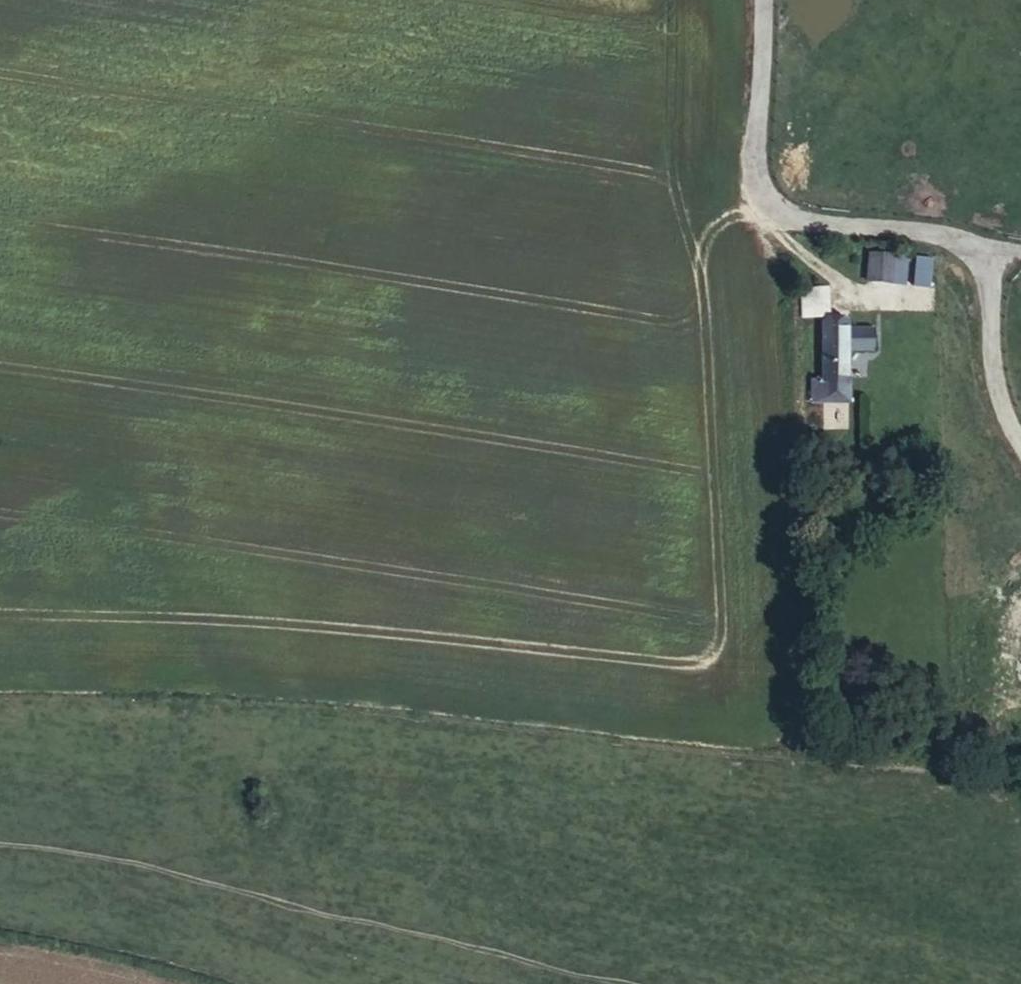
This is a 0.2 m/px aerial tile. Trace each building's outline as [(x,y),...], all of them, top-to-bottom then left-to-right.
[(902,284),(904,257),(867,253),(865,280),(902,284)] [(802,318),(828,317),(827,289),(801,290),(802,318)] [(874,351),(874,330),(849,330),(849,326),(823,326),(823,381),(812,381),(812,402),(848,403),(849,351),(874,351)]
